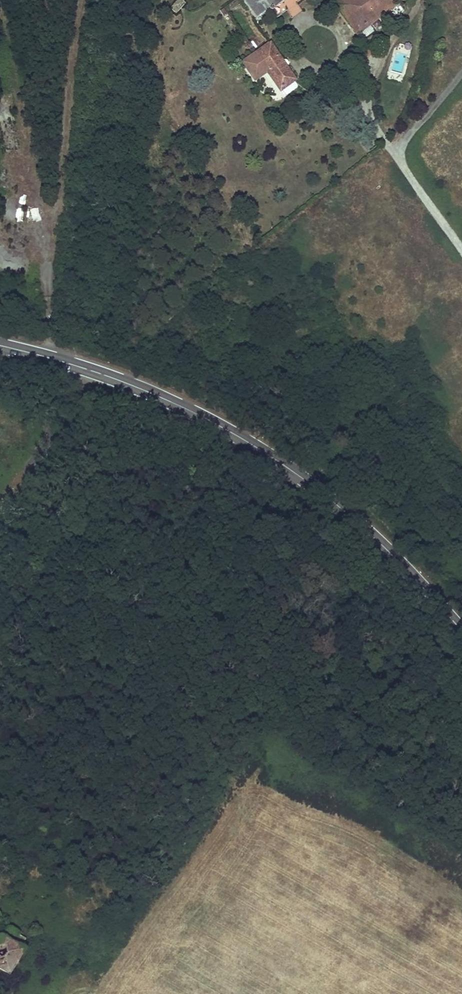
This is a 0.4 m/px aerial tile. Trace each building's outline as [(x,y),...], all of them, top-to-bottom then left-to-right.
[(186,2),(183,0),(177,0),(170,9),(177,14),(186,2)] [(243,1),(255,18),(269,9),(269,10),(270,11),(271,12),(272,12),(273,11),(273,10),(274,9),(286,0),(245,0),(243,1)] [(293,16),(301,11),(294,0),(286,0),(284,2),(293,16)] [(358,34),(370,25),(402,0),(341,0),(336,4),(358,34)] [(370,25),(358,34),(363,40),(374,31),(370,25)] [(269,43),(242,62),(254,80),(266,71),(280,90),(294,80),(269,43)] [(9,975),(25,949),(20,946),(25,938),(8,929),(4,937),(2,937),(0,941),(0,970),(9,975)]
